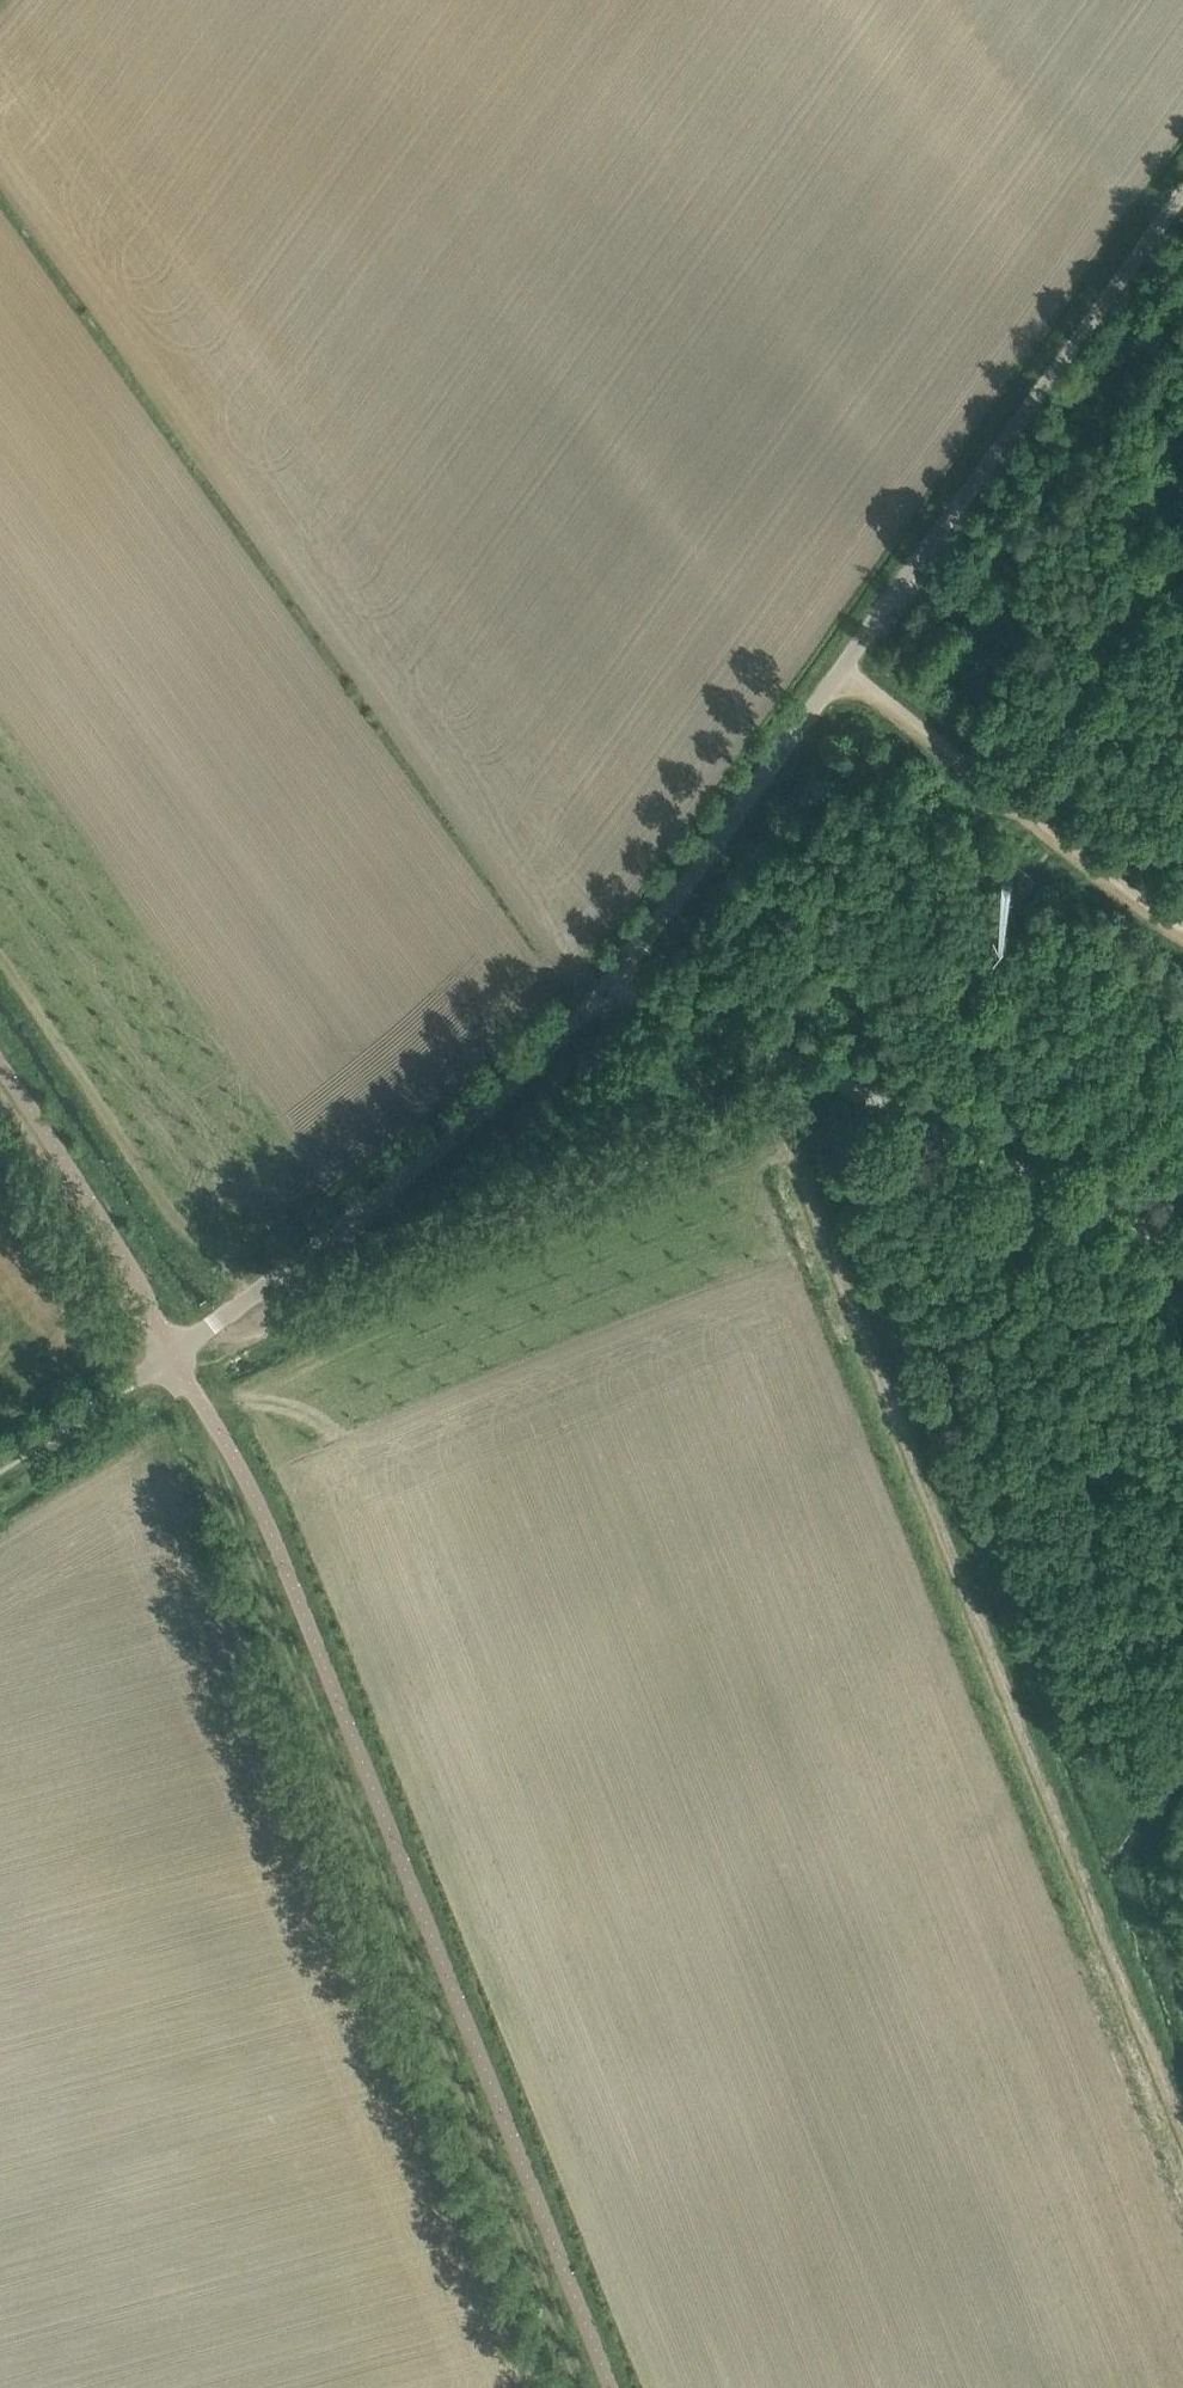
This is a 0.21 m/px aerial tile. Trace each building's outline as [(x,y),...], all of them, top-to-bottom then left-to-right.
[(1023,876),(1009,895),(1021,904),(1035,885),(1023,876)]
